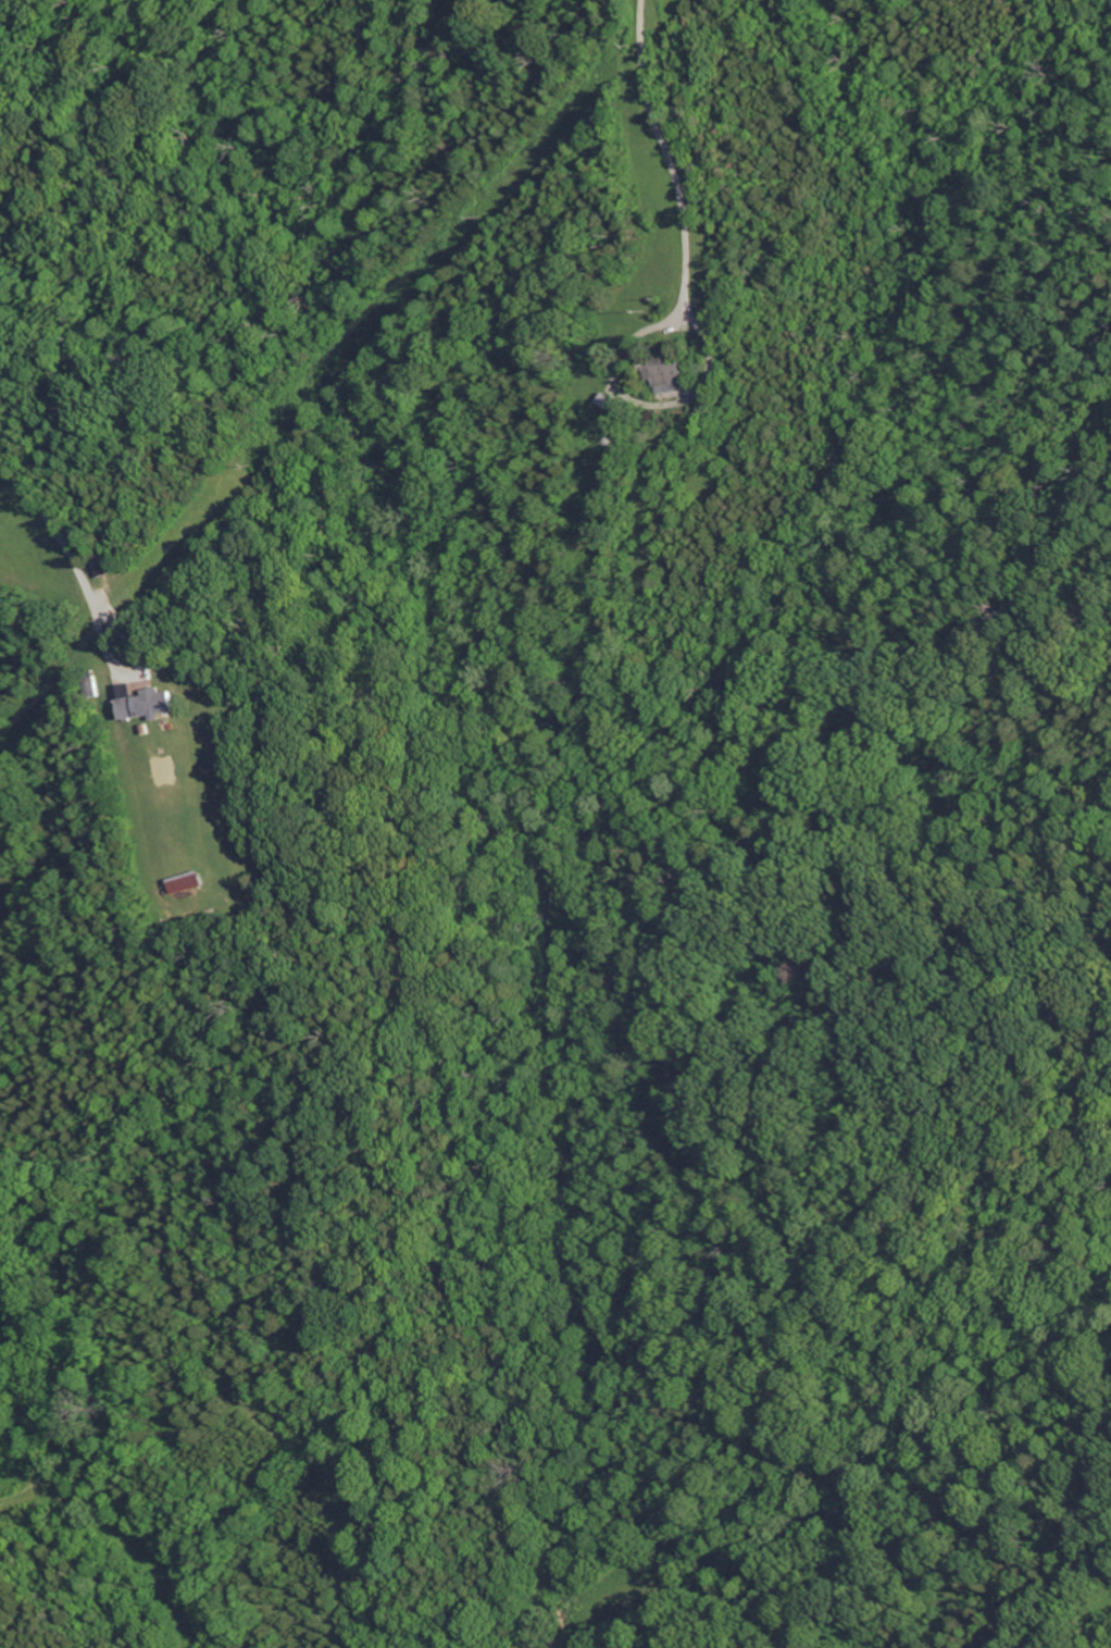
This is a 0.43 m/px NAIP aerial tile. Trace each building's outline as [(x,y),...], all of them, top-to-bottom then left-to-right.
[(648,386),(680,381),(677,362),(645,368),(648,386)] [(125,718),(157,716),(157,720),(167,720),(167,713),(181,712),(180,691),(168,691),(167,688),(148,689),(149,696),(124,698),(125,718)]
